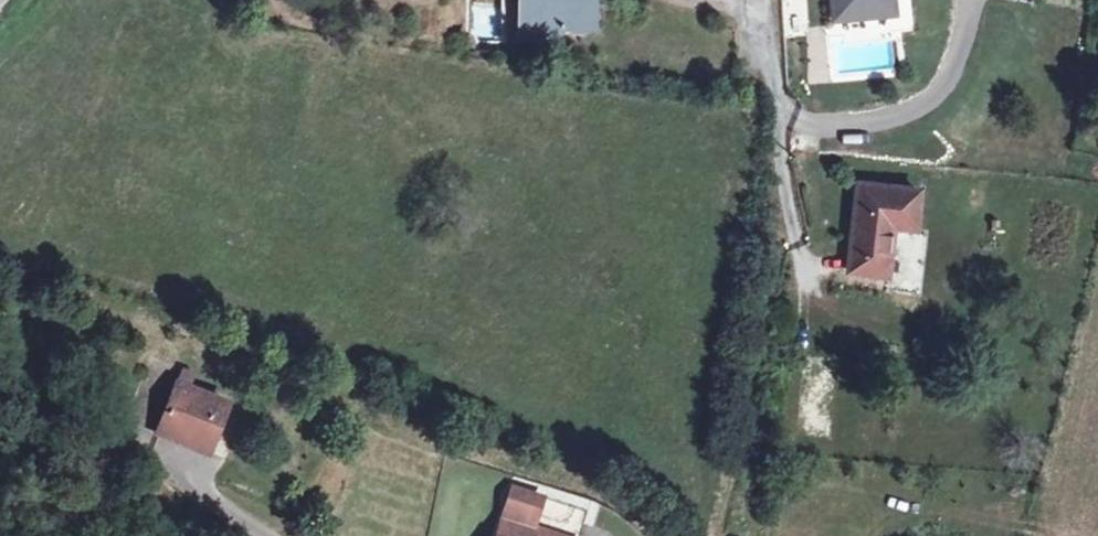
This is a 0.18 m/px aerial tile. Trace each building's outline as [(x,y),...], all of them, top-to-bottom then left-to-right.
[(505,33),(534,36),(534,21),(547,21),(547,27),(568,27),(569,0),(507,0),(505,33)] [(830,19),(877,18),(877,0),(829,0),(830,19)] [(886,0),(877,0),(877,18),(887,19),(886,0)] [(809,136),(786,131),(784,142),(807,147),(809,136)] [(835,270),(861,274),(863,258),(877,260),(883,225),(902,229),(907,189),(847,182),(835,270)] [(863,258),(861,274),(875,276),(877,260),(863,258)] [(183,390),(166,436),(197,445),(200,438),(220,444),(232,408),(183,390)] [(213,461),(220,444),(200,438),(197,445),(166,436),(163,444),(213,461)] [(510,527),(507,535),(539,535),(510,527)]
